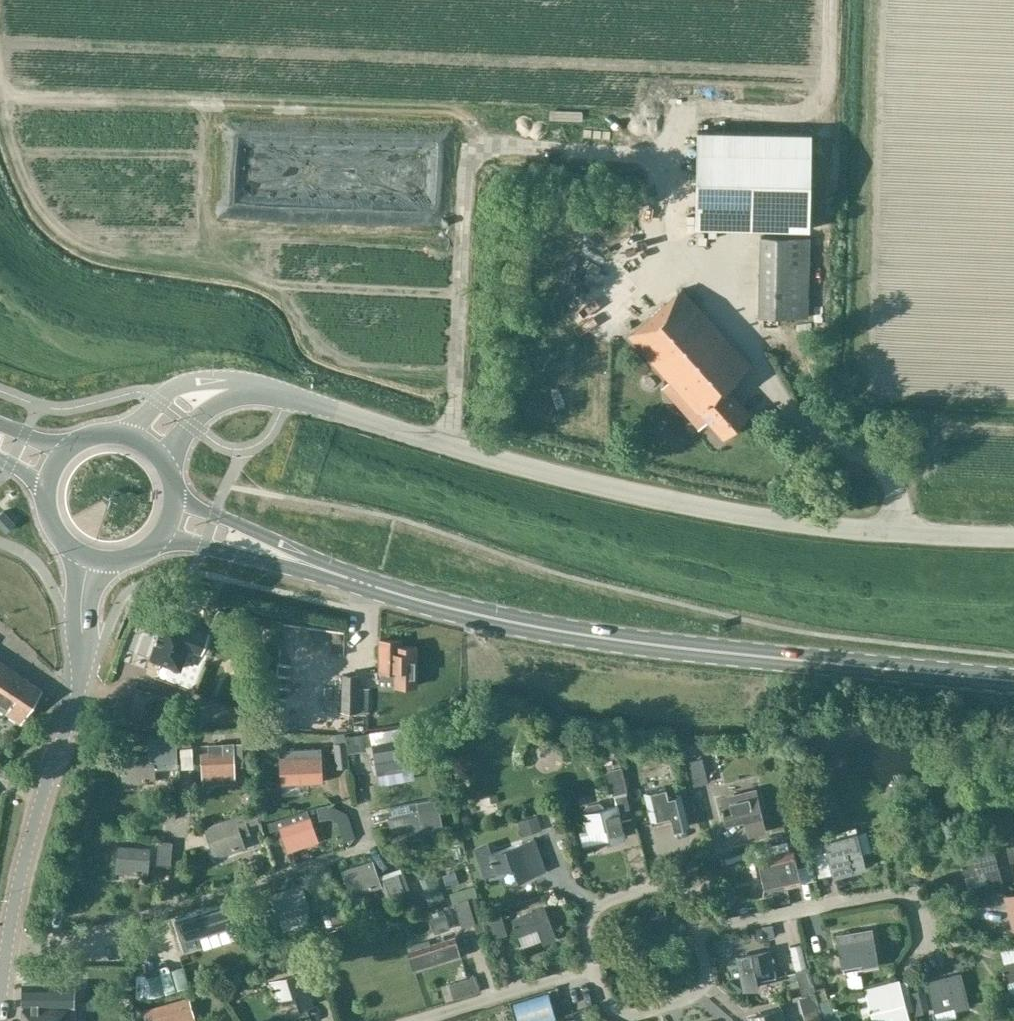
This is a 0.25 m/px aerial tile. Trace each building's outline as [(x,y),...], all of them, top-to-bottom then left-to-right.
[(811,133),(697,131),(695,227),(809,229),(811,133)] [(761,236),(759,316),(807,317),(809,237),(761,236)] [(750,365),(681,288),(628,336),(629,337),(630,336),(697,411),(691,417),(701,427),(709,420),(723,436),(749,414),(725,387),(750,365)] [(16,523),(4,509),(0,512),(0,525),(6,531),(16,523)] [(202,652),(209,633),(165,617),(149,658),(180,670),(188,647),(202,652)] [(378,672),(394,672),(394,687),(417,687),(418,646),(402,646),(402,639),(378,639),(378,672)] [(42,689),(21,675),(22,674),(0,659),(0,708),(6,712),(5,712),(20,722),(42,689)] [(341,710),(370,711),(369,687),(359,686),(360,674),(342,673),(341,710)] [(359,725),(364,741),(382,735),(377,720),(359,725)] [(178,735),(169,735),(169,744),(156,744),(156,757),(154,757),(154,755),(122,756),(122,784),(156,782),(155,766),(179,766),(178,735)] [(378,775),(414,769),(408,737),(372,743),(378,775)] [(336,767),(349,766),(347,741),(334,743),(336,767)] [(235,762),(244,762),(243,742),(209,743),(209,752),(201,752),(202,780),(235,779),(235,762)] [(545,771),(554,756),(531,743),(523,758),(545,771)] [(281,784),(323,781),(320,747),(299,747),(285,748),(285,755),(279,756),(281,784)] [(693,786),(702,783),(708,782),(702,757),(687,761),(693,786)] [(612,795),(628,791),(622,766),(606,770),(612,795)] [(675,831),(689,827),(681,793),(669,795),(667,786),(644,792),(654,831),(674,826),(675,831)] [(750,831),(764,828),(757,793),(722,802),(727,823),(744,819),(746,826),(749,826),(750,831)] [(393,842),(426,836),(444,832),(438,798),(417,802),(389,808),(390,815),(388,816),(393,842)] [(582,813),(586,831),(580,832),(583,846),(609,840),(609,841),(626,836),(618,805),(604,808),(603,804),(600,802),(586,805),(584,808),(585,812),(582,813)] [(330,818),(328,804),(317,807),(319,820),(330,818)] [(242,834),(249,831),(248,826),(259,823),(255,809),(244,813),(221,820),(223,824),(205,830),(214,858),(246,847),(242,834)] [(288,852),(319,841),(310,815),(309,815),(307,809),(267,822),(270,831),(279,828),(288,852)] [(528,814),(512,814),(512,829),(528,828),(528,814)] [(826,840),(822,826),(808,830),(813,853),(826,850),(828,861),(832,876),(867,867),(858,832),(826,840)] [(173,842),(158,840),(157,863),(171,864),(173,842)] [(758,858),(763,876),(783,871),(787,887),(801,883),(795,862),(805,860),(799,840),(787,843),(789,850),(758,858)] [(534,875),(522,842),(492,853),(488,843),(473,848),(480,867),(492,862),(496,873),(514,866),(519,880),(534,875)] [(148,874),(150,850),(118,847),(116,871),(148,874)] [(960,857),(965,877),(984,871),(988,887),(1003,883),(994,849),(960,857)] [(351,896),(382,886),(373,860),(342,870),(351,896)] [(455,871),(443,875),(447,888),(459,884),(455,871)] [(390,895),(405,891),(398,873),(384,878),(390,895)] [(307,911),(311,909),(302,884),(271,894),(279,920),(280,920),(284,931),(311,922),(307,911)] [(1003,895),(1012,931),(1013,930),(1013,892),(1003,895)] [(462,927),(475,923),(469,898),(455,902),(462,927)] [(333,925),(346,922),(339,900),(326,904),(329,912),(322,914),(327,927),(333,925)] [(239,932),(242,931),(233,902),(175,920),(184,950),(201,945),(203,949),(240,937),(239,932)] [(543,945),(558,939),(544,906),(512,919),(518,936),(537,929),(543,945)] [(494,938),(508,934),(501,913),(488,917),(494,938)] [(843,971),(878,965),(872,929),(837,935),(843,971)] [(415,970),(461,956),(455,935),(409,949),(415,970)] [(756,972),(776,967),(772,949),(737,956),(744,991),(759,988),(756,972)] [(315,1004),(308,982),(326,975),(320,955),(305,961),(302,952),(289,957),(291,965),(270,971),(272,978),(270,980),(275,1000),(295,994),(300,1009),(315,1004)] [(1002,963),(1010,993),(1013,992),(1013,960),(1002,963)] [(445,991),(458,989),(454,962),(441,964),(445,991)] [(801,993),(815,989),(809,966),(795,970),(801,993)] [(954,1010),(969,1005),(961,972),(926,981),(934,1011),(954,1006),(954,1010)] [(899,978),(865,987),(874,1020),(910,1020),(899,978)] [(226,979),(215,983),(222,1001),(233,997),(226,979)] [(23,1006),(75,1007),(76,983),(24,983),(23,1006)] [(495,985),(476,991),(479,1000),(498,995),(495,985)] [(519,1020),(558,1020),(549,992),(513,1002),(519,1020)] [(190,1002),(147,1015),(149,1020),(196,1020),(190,1002)] [(75,1007),(23,1006),(23,1009),(23,1020),(20,1020),(76,1020),(77,1007),(75,1007)] [(748,1020),(785,1020),(781,1008),(747,1017),(748,1020)] [(1002,1019),(993,1011),(985,1020),(1001,1020),(1002,1019)]
